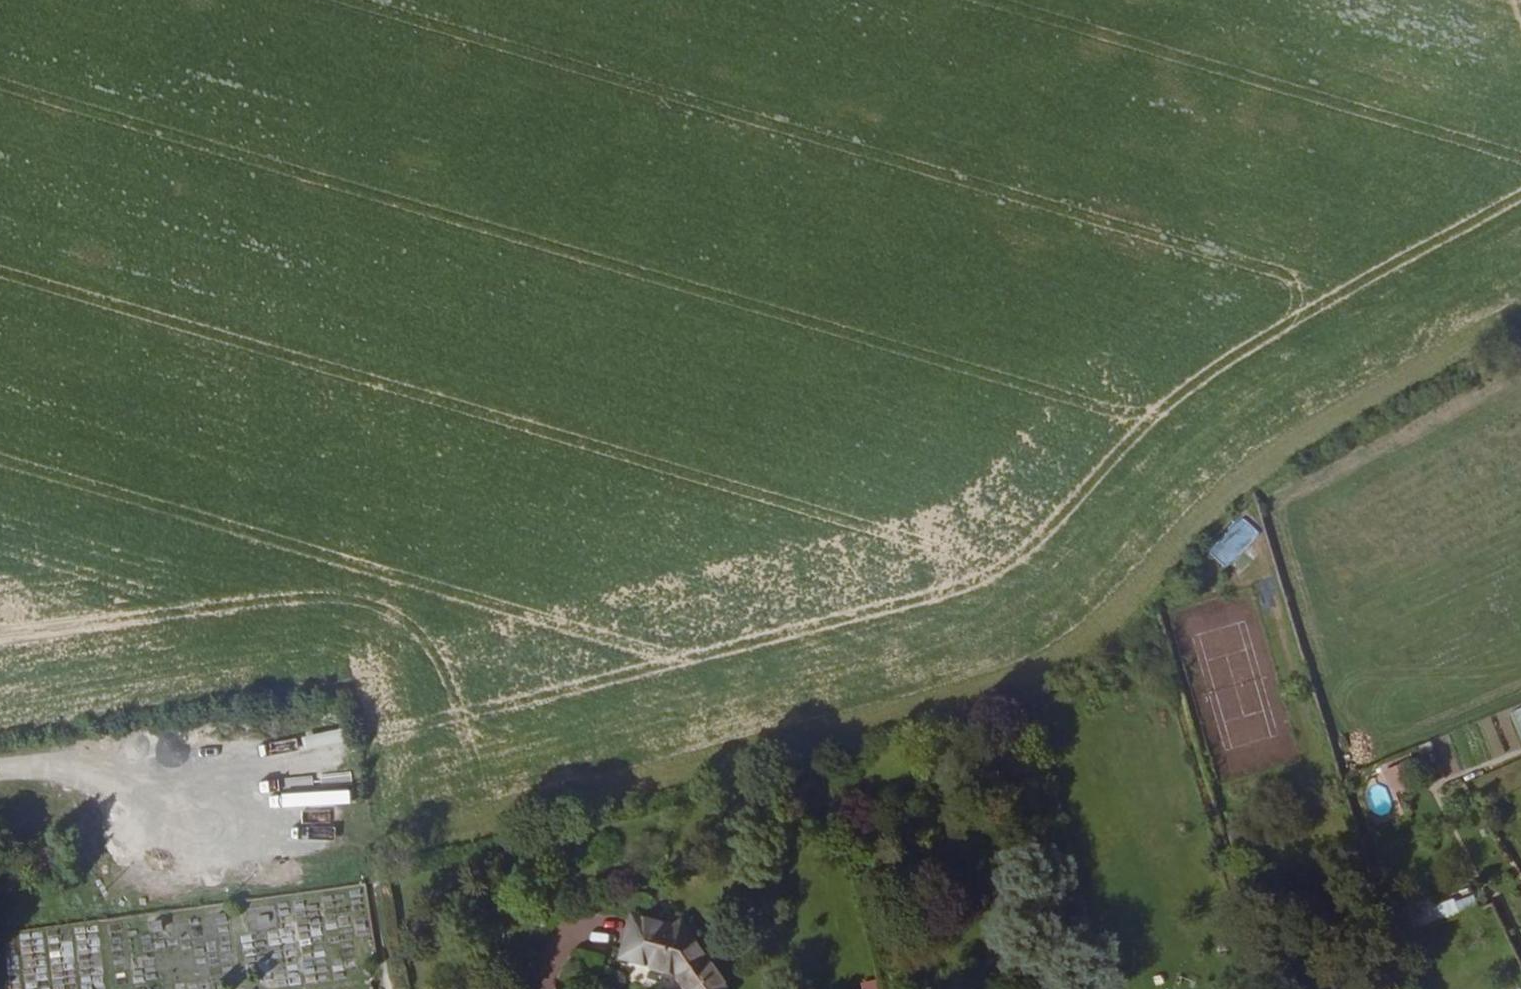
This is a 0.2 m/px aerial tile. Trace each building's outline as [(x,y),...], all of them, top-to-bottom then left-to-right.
[(1510,710),(1520,744),(1520,707),(1510,710)] [(1391,794),(1417,785),(1409,761),(1382,770),(1391,794)] [(1433,908),(1430,900),(1410,906),(1418,928),(1477,908),(1472,894),(1433,908)] [(630,920),(620,960),(673,974),(684,988),(721,988),(721,987),(676,927),(669,931),(630,920)]
